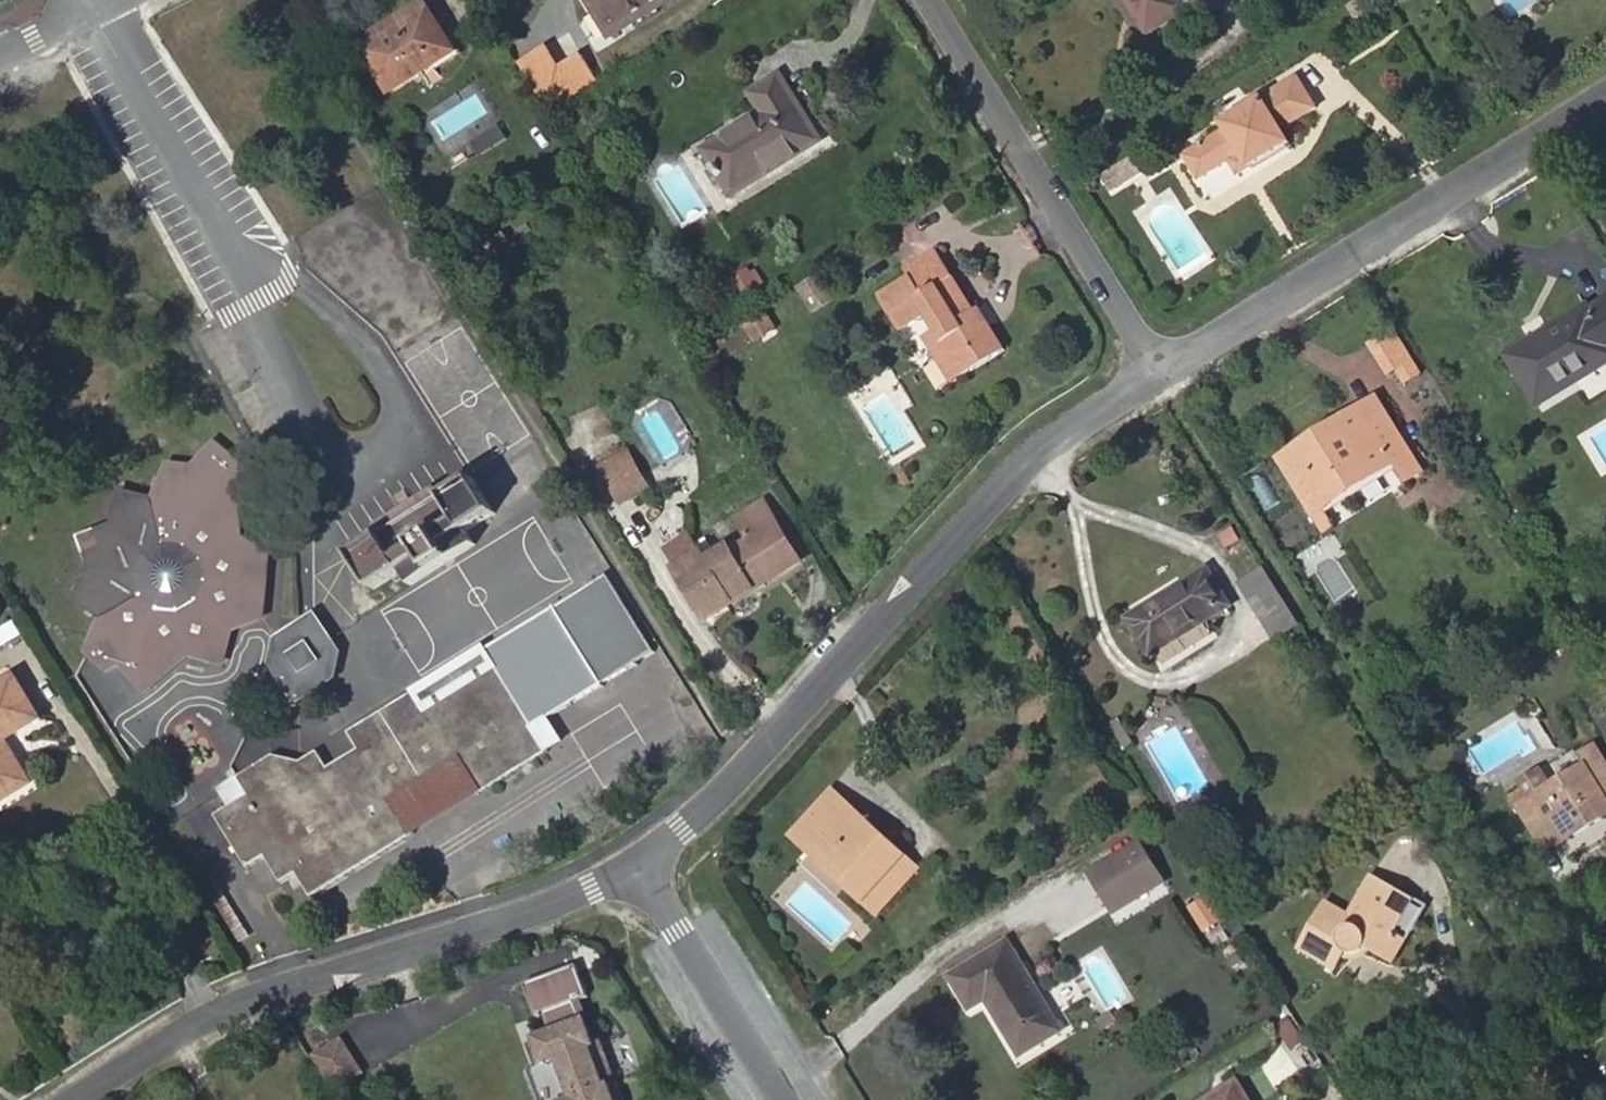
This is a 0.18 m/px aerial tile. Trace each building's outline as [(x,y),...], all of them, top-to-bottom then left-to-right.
[(612,34),(668,0),(591,0),(612,34)] [(1185,10),(1179,0),(1129,0),(1150,33),(1185,10)] [(1223,0),(1200,0),(1205,10),(1223,0)] [(365,50),(390,91),(457,50),(431,9),(365,50)] [(706,148),(734,193),(821,139),(781,75),(752,93),(764,112),(706,148)] [(1231,160),(1240,174),(1291,142),(1283,128),(1317,107),(1299,78),(1225,123),(1229,131),(1188,155),(1203,178),(1231,160)] [(1148,170),(1140,156),(1120,167),(1129,182),(1148,170)] [(1117,189),(1129,182),(1120,167),(1108,175),(1117,189)] [(982,309),(977,312),(938,252),(908,270),(912,276),(883,294),(903,328),(928,312),(940,332),(966,372),(1005,347),(982,309)] [(799,288),(811,309),(832,297),(820,276),(799,288)] [(1593,311),(1591,308),(1511,356),(1541,406),(1605,367),(1605,303),(1593,311)] [(927,339),(953,381),(966,372),(940,332),(927,339)] [(1397,374),(1412,365),(1392,332),(1377,341),(1397,374)] [(1406,387),(1420,378),(1412,365),(1397,374),(1406,387)] [(1411,483),(1426,473),(1380,398),(1290,453),(1291,454),(1324,509),(1326,507),(1399,464),(1411,483)] [(626,451),(600,467),(623,503),(648,488),(626,451)] [(1326,507),(1324,509),(1291,454),(1279,461),(1326,535),(1339,527),(1326,507)] [(229,628),(261,616),(268,554),(234,540),(233,539),(198,524),(202,468),(172,465),(152,499),(124,492),(113,524),(82,536),(95,570),(78,597),(104,614),(88,648),(110,666),(141,647),(165,673),(191,651),(221,660),(229,628)] [(233,539),(234,540),(217,510),(202,468),(198,524),(233,539)] [(402,570),(411,584),(476,543),(468,530),(495,511),(475,478),(444,496),(382,536),(352,554),(374,588),(402,570)] [(439,486),(375,526),(382,536),(444,496),(439,486)] [(678,564),(710,616),(801,560),(765,501),(739,517),(753,540),(734,552),(730,546),(709,559),(704,550),(701,551),(678,564)] [(1231,549),(1242,543),(1234,529),(1223,536),(1231,549)] [(678,564),(701,551),(691,532),(667,545),(678,564)] [(1276,642),(1303,625),(1268,567),(1241,583),(1276,642)] [(1130,619),(1151,655),(1232,606),(1210,570),(1130,619)] [(628,599),(612,572),(601,578),(617,605),(628,599)] [(638,662),(658,650),(628,599),(617,605),(601,578),(591,585),(638,662)] [(312,894),(414,832),(392,797),(458,758),(478,792),(548,750),(533,726),(550,716),(638,662),(591,585),(487,649),(496,664),(429,704),(419,689),(350,731),(359,748),(329,766),(319,750),(302,760),(274,755),(240,775),(250,792),(237,800),(217,813),(248,865),(266,855),(282,881),(299,871),(312,894)] [(339,655),(339,652),(316,615),(278,640),(286,653),(272,662),(297,699),(329,678),(325,669),(328,659),(339,655)] [(12,641),(27,633),(19,620),(4,628),(12,641)] [(329,678),(332,676),(339,655),(328,659),(325,669),(329,678)] [(3,737),(38,717),(15,677),(0,686),(0,798),(29,782),(3,737)] [(548,750),(566,740),(550,716),(533,726),(548,750)] [(1128,752),(1138,746),(1125,725),(1116,731),(1128,752)] [(1600,745),(1581,756),(1588,767),(1571,777),(1562,762),(1543,773),(1547,780),(1513,799),(1526,821),(1540,813),(1557,841),(1560,846),(1605,818),(1605,755),(1600,745)] [(392,797),(414,832),(436,819),(478,792),(458,758),(392,797)] [(240,775),(227,783),(237,800),(250,792),(240,775)] [(865,901),(908,857),(872,824),(866,831),(849,815),(855,808),(836,791),(793,836),(811,852),(815,847),(851,879),(847,884),(865,901)] [(872,824),(855,808),(849,815),(866,831),(872,824)] [(1557,841),(1540,813),(1526,821),(1543,850),(1557,841)] [(1094,875),(1104,891),(1153,862),(1143,845),(1094,875)] [(811,852),(847,884),(851,879),(815,847),(811,852)] [(865,901),(880,914),(922,870),(908,857),(865,901)] [(1104,891),(1116,911),(1165,881),(1153,862),(1104,891)] [(1399,934),(1421,899),(1375,873),(1360,899),(1367,903),(1358,917),(1352,913),(1330,901),(1300,951),(1340,972),(1347,958),(1350,959),(1356,959),(1362,959),(1366,957),(1370,956),(1372,953),(1373,952),(1398,966),(1412,941),(1399,934)] [(1208,935),(1224,926),(1207,898),(1191,907),(1208,935)] [(1358,917),(1367,903),(1360,899),(1352,913),(1358,917)] [(1433,906),(1421,899),(1399,934),(1412,941),(1433,906)] [(247,951),(258,945),(251,933),(241,940),(247,951)] [(1022,1056),(1064,1032),(1009,940),(951,976),(972,1011),(988,1001),(1022,1056)] [(578,964),(526,984),(538,1016),(546,1013),(552,1031),(535,1037),(536,1042),(545,1064),(537,1067),(530,1069),(541,1099),(625,1099),(603,1042),(597,1044),(587,1018),(584,1019),(577,1001),(590,997),(578,964)] [(364,1072),(342,1038),(315,1055),(336,1089),(364,1072)] [(537,1067),(545,1064),(536,1042),(529,1044),(537,1067)] [(1240,1081),(1209,1099),(1251,1099),(1240,1081)]
